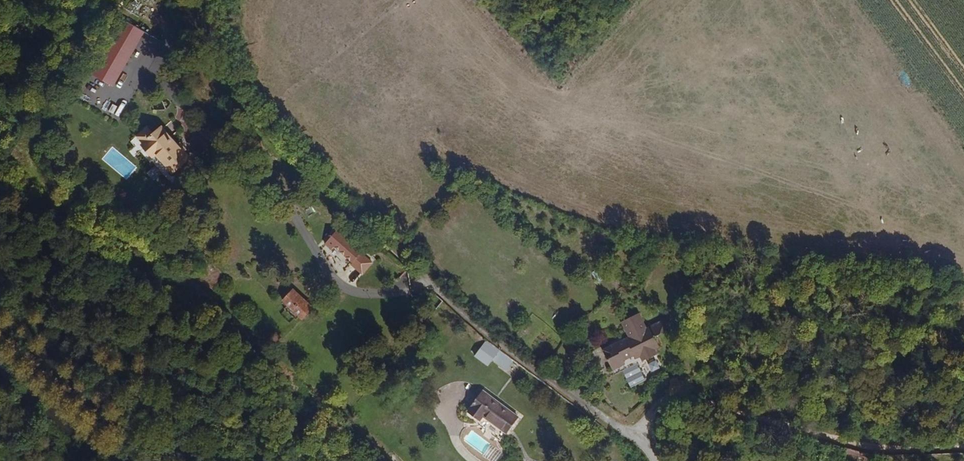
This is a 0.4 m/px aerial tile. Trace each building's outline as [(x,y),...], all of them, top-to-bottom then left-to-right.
[(92,75),(113,86),(143,32),(122,20),(92,75)] [(172,174),(191,157),(163,127),(162,126),(152,135),(145,128),(134,138),(152,157),(154,155),(172,174)] [(373,263),(354,246),(336,231),(326,243),(362,275),(373,263)] [(314,307),(293,289),(281,302),(302,320),(314,307)] [(643,358),(645,362),(658,355),(659,355),(658,352),(663,350),(659,340),(672,334),(664,318),(647,326),(641,312),(620,322),(627,336),(603,347),(615,374),(623,370),(628,368),(626,364),(639,359),(639,360),(643,358)] [(506,370),(514,360),(487,340),(475,356),(488,366),(493,360),(506,370)] [(639,369),(625,376),(630,385),(644,378),(639,369)] [(482,389),(466,410),(478,419),(481,415),(506,434),(519,418),(482,389)]
